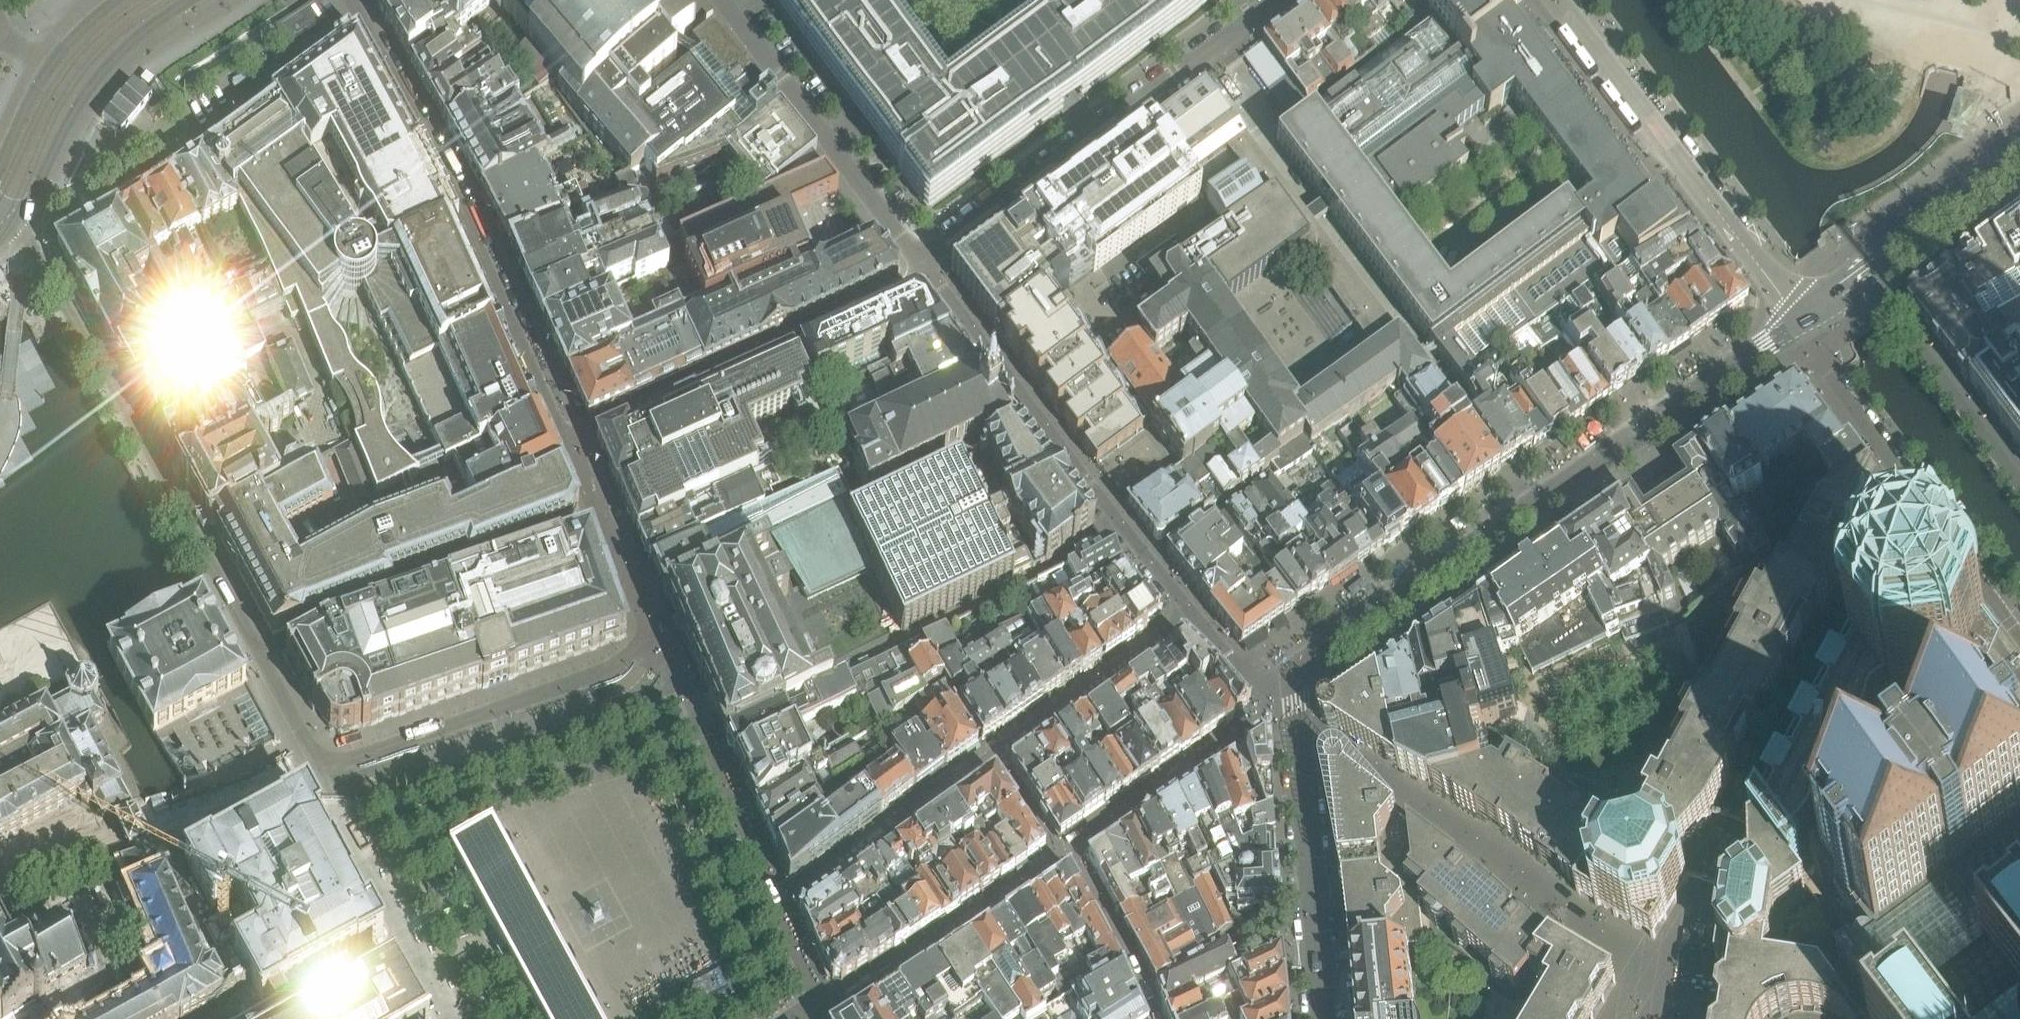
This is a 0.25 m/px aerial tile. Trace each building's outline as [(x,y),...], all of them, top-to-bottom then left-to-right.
[(439,12),(437,7),(431,0),(375,0),(380,7),(379,7),(389,24),(390,24),(406,52),(406,53),(414,67),(450,44),(449,42),(455,38),(454,37),(456,36),(445,23),(439,27),(438,25),(435,27),(429,18),(439,12)] [(495,0),(444,0),(437,7),(439,12),(445,19),(443,21),(445,23),(456,36),(460,33),(496,1),(495,0)] [(696,44),(689,50),(685,45),(713,21),(695,0),(495,0),(496,1),(517,29),(529,42),(522,48),(512,57),(538,88),(556,77),(562,84),(557,89),(629,174),(631,176),(644,165),(653,177),(652,177),(656,187),(666,184),(670,196),(687,189),(689,195),(733,179),(726,162),(729,161),(760,200),(823,173),(811,158),(816,154),(779,108),(775,112),(740,70),(741,70),(731,58),(713,35),(698,48),(696,45),(697,45),(696,44)] [(850,107),(876,141),(902,176),(910,187),(927,211),(1064,110),(1161,38),(1212,0),(1073,0),(1031,31),(951,91),(945,95),(942,92),(934,99),(903,122),(877,87),(875,85),(915,55),(874,0),(771,0),(850,107)] [(1341,28),(1349,22),(1333,0),(1320,0),(1308,9),(1354,70),(1365,61),(1353,45),(1341,28)] [(1363,0),(1333,0),(1349,22),(1350,22),(1367,44),(1385,31),(1385,30),(1376,19),(1377,18),(1363,0)] [(1377,18),(1376,19),(1385,30),(1399,19),(1385,0),(1363,0),(1377,18)] [(1671,230),(1651,204),(1646,208),(1506,21),(1506,20),(1503,17),(1516,7),(1518,10),(1520,9),(1513,0),(1445,0),(1433,9),(1428,13),(1435,21),(1425,29),(1396,50),(1459,132),(1483,114),(1488,121),(1511,103),(1579,193),(1488,263),(1535,326),(1570,301),(1592,285),(1614,277),(1677,238),(1671,230)] [(1445,0),(1419,0),(1425,8),(1429,5),(1433,9),(1445,0)] [(278,29),(289,45),(307,33),(323,23),(312,7),(278,29)] [(1354,70),(1308,9),(1285,25),(1331,87),(1354,70)] [(1331,87),(1285,25),(1262,42),(1308,104),(1331,87)] [(522,48),(510,34),(497,44),(510,58),(512,57),(522,48)] [(1378,50),(1389,42),(1383,35),(1373,43),(1378,50)] [(428,92),(482,58),(472,45),(464,50),(457,41),(455,38),(449,42),(450,44),(414,67),(415,69),(428,92)] [(417,155),(367,62),(367,61),(357,42),(339,55),(278,100),(277,101),(276,101),(311,155),(314,153),(364,237),(361,238),(376,259),(451,223),(434,190),(435,190),(423,166),(422,166),(417,155)] [(1488,263),(1447,293),(1389,217),(1400,209),(1405,216),(1468,169),(1469,171),(1474,167),(1467,158),(1474,152),(1459,132),(1396,50),(1275,142),(1379,279),(1466,393),(1467,396),(1484,385),(1474,371),(1495,356),(1509,345),(1535,326),(1488,263)] [(447,126),(504,88),(482,58),(428,92),(429,93),(429,94),(433,101),(446,125),(447,125),(447,126)] [(1277,475),(1279,477),(1313,454),(1318,449),(1313,444),(1334,429),(1392,388),(1398,384),(1406,395),(1429,378),(1396,334),(1230,120),(1204,85),(1150,125),(1201,195),(1205,200),(1206,199),(1225,225),(1155,273),(1147,278),(1155,290),(1166,305),(1165,306),(1166,307),(1155,315),(1134,330),(1138,335),(1105,359),(1151,420),(1154,424),(1151,426),(1154,430),(1155,429),(1161,438),(1160,439),(1161,440),(1172,454),(1173,455),(1173,454),(1180,463),(1179,464),(1182,467),(1209,449),(1218,442),(1235,465),(1226,472),(1238,489),(1253,479),(1264,471),(1270,466),(1277,475)] [(536,139),(516,105),(519,102),(508,86),(504,88),(447,126),(484,191),(544,162),(577,144),(576,144),(588,137),(583,128),(572,135),(569,130),(546,144),(548,148),(542,152),(535,140),(536,139)] [(1970,129),(1979,101),(1961,94),(1951,124),(1969,130),(1970,129)] [(507,349),(506,347),(497,327),(497,326),(488,306),(452,225),(451,223),(376,259),(361,238),(311,155),(276,101),(266,108),(267,108),(215,146),(214,146),(204,153),(204,154),(222,177),(239,209),(240,209),(262,253),(271,275),(284,306),(291,322),(303,317),(332,388),(334,387),(340,394),(345,401),(349,410),(352,416),(354,423),(356,431),(356,437),(357,441),(354,442),(334,453),(336,456),(359,514),(379,506),(394,499),(390,490),(419,477),(417,475),(444,462),(445,464),(453,460),(476,508),(560,467),(538,418),(527,393),(507,349)] [(1155,229),(1199,197),(1201,195),(1150,125),(1019,221),(1061,277),(1063,280),(1086,262),(1094,274),(1155,229)] [(222,177),(204,154),(173,175),(201,230),(239,209),(222,177)] [(583,205),(576,188),(556,198),(548,180),(553,177),(544,162),(484,191),(483,191),(484,193),(485,193),(493,208),(492,208),(493,210),(493,211),(498,221),(499,221),(500,223),(507,237),(508,240),(509,239),(511,244),(536,234),(534,229),(570,215),(568,211),(583,205)] [(812,260),(792,212),(837,192),(838,192),(824,173),(823,173),(679,237),(688,258),(694,255),(696,260),(684,265),(702,304),(703,308),(812,260)] [(185,237),(201,230),(173,175),(142,196),(170,244),(174,242),(178,250),(177,251),(179,255),(174,259),(180,268),(190,289),(191,290),(203,285),(189,259),(196,256),(185,237)] [(558,261),(623,234),(626,240),(665,223),(658,205),(651,203),(648,197),(647,194),(642,193),(625,199),(581,216),(587,233),(573,239),(566,221),(536,234),(511,244),(512,246),(524,276),(536,271),(537,273),(559,264),(558,261)] [(154,254),(168,245),(170,244),(142,196),(142,195),(116,212),(149,268),(150,268),(168,299),(190,289),(180,268),(166,274),(154,254)] [(656,242),(658,241),(658,242),(698,225),(692,211),(685,214),(665,223),(626,240),(623,234),(558,261),(559,264),(537,273),(536,271),(524,276),(532,294),(533,296),(656,242)] [(143,295),(133,278),(149,268),(116,212),(58,245),(77,279),(75,279),(98,320),(99,320),(117,353),(150,335),(139,317),(154,309),(145,294),(143,295)] [(1061,277),(1019,221),(1018,222),(1018,221),(983,247),(983,248),(971,257),(970,256),(951,270),(993,327),(1061,277)] [(1623,293),(1644,280),(1682,256),(1683,257),(1698,247),(1680,224),(1671,230),(1677,238),(1614,277),(1623,293)] [(1978,259),(1977,257),(1975,259),(1975,258),(1971,257),(1963,262),(1963,267),(1954,273),(2012,356),(2019,349),(2019,228),(1978,259)] [(854,298),(896,278),(897,278),(899,267),(886,252),(873,237),(872,238),(835,255),(825,259),(814,264),(812,260),(703,308),(702,304),(682,313),(679,314),(683,323),(703,367),(760,341),(796,324),(854,298)] [(604,289),(633,276),(635,281),(670,267),(658,241),(656,242),(533,296),(544,321),(591,300),(582,283),(593,278),(596,283),(600,280),(604,289)] [(1744,296),(1730,278),(1719,274),(1719,275),(1698,247),(1683,257),(1682,256),(1644,280),(1689,341),(1706,328),(1743,302),(1744,299),(1744,296)] [(183,319),(240,290),(239,289),(231,272),(224,275),(208,282),(203,285),(191,290),(172,299),(183,319)] [(2012,356),(1954,273),(1912,302),(1911,305),(1962,374),(1961,377),(1965,383),(1969,383),(1971,385),(2012,356)] [(284,306),(271,275),(239,289),(240,290),(249,307),(244,310),(250,323),(284,306)] [(1151,420),(1105,359),(1101,354),(1094,359),(1082,342),(1076,334),(1068,323),(1052,301),(1069,288),(1063,280),(1061,277),(1050,285),(1038,293),(993,327),(994,329),(995,330),(1004,342),(1003,342),(1014,357),(1016,360),(1017,360),(1031,379),(1041,392),(1047,401),(1096,466),(1096,465),(1099,464),(1141,432),(1138,429),(1147,423),(1151,420)] [(1667,356),(1623,293),(1614,277),(1592,285),(1618,322),(1612,326),(1619,335),(1621,334),(1647,370),(1667,356)] [(1689,341),(1644,280),(1623,293),(1667,356),(1680,347),(1689,341)] [(1647,370),(1621,334),(1619,335),(1609,344),(1602,333),(1612,326),(1618,322),(1592,285),(1570,301),(1604,348),(1602,349),(1626,385),(1647,370)] [(234,344),(222,322),(244,310),(249,307),(240,290),(183,319),(150,335),(117,353),(133,381),(135,385),(149,410),(239,363),(266,349),(258,331),(234,344)] [(630,334),(610,292),(591,300),(544,321),(546,324),(554,342),(554,344),(555,344),(557,348),(558,352),(558,353),(559,354),(567,372),(568,375),(683,323),(679,314),(682,313),(678,304),(651,316),(655,325),(633,335),(630,334)] [(813,341),(791,351),(811,394),(812,393),(809,386),(816,382),(881,352),(886,363),(950,335),(919,293),(905,300),(892,306),(879,312),(866,318),(853,323),(853,324),(840,330),(839,329),(838,330),(827,335),(826,335),(827,336),(813,342),(813,341)] [(1626,385),(1602,349),(1604,348),(1570,301),(1535,326),(1509,345),(1523,364),(1533,356),(1542,350),(1546,349),(1562,337),(1574,354),(1607,399),(1617,391),(1626,385)] [(683,323),(568,375),(588,419),(703,367),(683,323)] [(886,363),(867,372),(886,414),(978,372),(950,335),(886,363)] [(315,396),(293,342),(267,354),(290,407),(292,408),(315,396)] [(1607,399),(1574,354),(1558,366),(1546,349),(1542,350),(1533,356),(1541,368),(1547,365),(1556,377),(1559,374),(1586,414),(1607,399)] [(2012,356),(1971,385),(1972,387),(1973,387),(2019,450),(2019,349),(2012,356)] [(638,477),(617,486),(624,503),(626,508),(631,518),(632,522),(638,536),(760,480),(758,476),(754,467),(763,463),(748,431),(786,413),(804,454),(820,447),(799,399),(811,394),(791,351),(777,358),(760,366),(692,397),(658,411),(657,411),(667,434),(627,451),(638,477)] [(1550,438),(1513,388),(1511,372),(1509,373),(1495,356),(1474,371),(1484,385),(1488,383),(1493,392),(1501,404),(1531,448),(1533,450),(1541,444),(1550,438)] [(1586,414),(1559,374),(1556,377),(1547,365),(1541,368),(1533,356),(1523,364),(1521,366),(1531,379),(1565,428),(1566,428),(1574,422),(1586,414)] [(266,420),(243,380),(247,378),(239,363),(149,410),(180,467),(266,420)] [(1565,428),(1531,379),(1523,385),(1513,371),(1511,372),(1513,388),(1550,438),(1557,434),(1565,428)] [(886,414),(846,433),(857,456),(853,458),(868,486),(993,426),(993,425),(1008,418),(1008,419),(1010,417),(1011,416),(1009,413),(978,372),(886,414)] [(1464,424),(1438,389),(1429,378),(1406,395),(1398,384),(1392,388),(1399,398),(1393,402),(1409,423),(1428,449),(1462,496),(1485,480),(1499,470),(1500,470),(1499,468),(1499,469),(1464,424)] [(1845,447),(1799,385),(1800,385),(1797,382),(1728,431),(1757,474),(1803,442),(1841,492),(1871,469),(1851,442),(1845,447)] [(1531,448),(1501,404),(1491,411),(1483,400),(1493,392),(1488,383),(1484,385),(1467,396),(1474,410),(1477,414),(1469,420),(1464,424),(1499,469),(1499,468),(1500,470),(1504,467),(1512,461),(1530,449),(1531,448)] [(260,432),(262,434),(263,433),(264,435),(266,435),(267,436),(269,436),(270,437),(282,430),(281,429),(282,428),(283,427),(283,425),(283,422),(296,414),(292,408),(290,407),(266,420),(180,467),(210,523),(317,466),(314,458),(306,462),(306,461),(304,462),(303,461),(301,460),(300,460),(298,460),(297,459),(286,465),(286,466),(285,467),(285,469),(284,471),(284,472),(283,473),(284,476),(277,481),(253,436),(260,432)] [(603,435),(597,439),(617,486),(638,477),(627,451),(667,434),(657,411),(603,435)] [(1435,513),(1411,477),(1417,472),(1414,467),(1419,464),(1415,458),(1428,449),(1409,423),(1380,442),(1372,430),(1359,439),(1367,450),(1356,458),(1409,531),(1435,513)] [(777,425),(770,429),(773,436),(780,433),(777,425)] [(760,510),(649,561),(663,592),(665,597),(668,598),(670,600),(676,615),(676,616),(675,618),(672,621),(671,622),(672,623),(672,625),(674,628),(675,630),(676,631),(677,631),(680,631),(682,631),(682,632),(683,632),(685,636),(685,635),(690,647),(688,648),(692,656),(693,655),(699,670),(698,671),(701,678),(703,677),(708,689),(710,693),(710,694),(709,694),(716,711),(717,711),(719,716),(724,728),(724,730),(723,732),(723,733),(725,738),(782,711),(803,701),(832,681),(829,674),(809,682),(773,607),(792,597),(782,578),(763,587),(751,562),(754,560),(757,566),(781,554),(803,593),(864,563),(861,557),(865,555),(902,631),(1033,568),(1025,552),(1006,561),(994,538),(1010,530),(1004,520),(1010,516),(1013,524),(1045,563),(1071,544),(1093,528),(1086,518),(1069,496),(1070,496),(1053,473),(1052,473),(1018,427),(983,444),(984,446),(1007,495),(1001,497),(1005,506),(984,516),(973,495),(989,488),(974,459),(858,513),(840,474),(786,500),(760,510)] [(1349,502),(1382,548),(1400,537),(1409,531),(1356,458),(1344,443),(1345,442),(1334,429),(1313,444),(1318,449),(1313,454),(1319,460),(1325,470),(1344,495),(1349,502)] [(1757,474),(1728,431),(1700,451),(1701,452),(1736,503),(1739,503),(1747,498),(1766,485),(1757,474)] [(1160,542),(1238,489),(1226,472),(1209,449),(1182,467),(1155,486),(1126,505),(1144,527),(1155,541),(1160,542)] [(1462,496),(1428,449),(1415,458),(1419,464),(1449,504),(1462,496)] [(1740,517),(1732,505),(1736,503),(1701,452),(1697,455),(1696,453),(1693,456),(1692,456),(1682,463),(1680,465),(1679,466),(1694,488),(1673,501),(1684,517),(1670,527),(1689,555),(1721,534),(1738,560),(1748,553),(1752,560),(1768,549),(1745,515),(1740,517)] [(760,480),(638,536),(639,538),(646,553),(649,561),(760,510),(786,500),(781,488),(797,480),(788,462),(758,476),(760,480)] [(1449,504),(1419,464),(1414,467),(1417,472),(1411,477),(1435,513),(1449,504)] [(459,558),(466,556),(468,561),(490,553),(491,554),(537,536),(566,525),(572,523),(572,522),(578,508),(578,507),(561,469),(560,467),(476,508),(469,511),(470,513),(453,521),(447,508),(442,510),(436,512),(434,507),(411,515),(407,504),(383,513),(387,524),(381,527),(366,532),(368,535),(349,541),(349,542),(299,569),(278,532),(332,503),(317,466),(210,523),(210,524),(215,525),(218,531),(217,533),(232,561),(235,561),(239,568),(237,570),(273,635),(300,625),(299,624),(302,623),(302,624),(370,598),(370,597),(371,596),(391,588),(390,583),(401,579),(459,558)] [(1850,557),(1872,518),(1875,520),(1889,494),(1871,469),(1841,492),(1822,506),(1784,574),(1831,599),(1853,559),(1850,557)] [(1301,521),(1269,481),(1250,494),(1251,495),(1283,536),(1301,521)] [(1303,555),(1294,543),(1291,545),(1283,536),(1251,495),(1239,504),(1259,528),(1264,524),(1270,532),(1264,536),(1271,545),(1277,555),(1276,556),(1309,598),(1309,599),(1328,586),(1314,566),(1312,568),(1303,555)] [(1689,555),(1670,527),(1684,517),(1673,501),(1647,519),(1633,499),(1622,507),(1664,606),(1678,600),(1665,571),(1689,555)] [(1370,557),(1336,512),(1328,500),(1315,509),(1356,567),(1370,557)] [(1382,548),(1349,502),(1336,512),(1370,557),(1383,548),(1382,548)] [(1264,536),(1259,528),(1239,504),(1224,513),(1257,555),(1271,545),(1264,536)] [(1664,606),(1622,507),(1621,506),(1609,514),(1609,515),(1561,548),(1576,568),(1591,557),(1599,580),(1607,591),(1607,593),(1621,633),(1625,643),(1672,627),(1664,606)] [(1315,509),(1301,521),(1283,536),(1291,545),(1294,543),(1303,536),(1312,548),(1303,555),(1312,568),(1314,566),(1328,586),(1356,567),(1315,509)] [(1296,608),(1262,565),(1264,564),(1257,555),(1224,513),(1211,522),(1250,574),(1249,575),(1281,618),(1296,608)] [(1281,618),(1249,575),(1250,574),(1211,522),(1197,532),(1186,540),(1166,554),(1197,593),(1209,608),(1240,646),(1266,628),(1281,618)] [(447,589),(328,631),(376,723),(382,722),(382,721),(393,717),(394,718),(399,715),(399,716),(404,714),(479,688),(479,689),(482,688),(483,689),(488,687),(488,686),(498,683),(508,679),(508,680),(514,678),(516,677),(516,676),(591,651),(592,651),(596,649),(596,648),(600,647),(604,646),(604,645),(615,641),(615,642),(619,640),(621,639),(621,640),(625,638),(625,637),(626,637),(624,633),(613,601),(614,600),(612,596),(610,591),(609,592),(606,583),(607,583),(605,579),(606,578),(604,574),(603,574),(603,572),(602,572),(592,542),(591,537),(590,538),(590,537),(558,548),(558,549),(478,576),(447,587),(447,589)] [(1062,569),(1015,593),(1027,617),(1039,610),(1060,598),(1101,660),(1104,658),(1121,646),(1122,645),(1133,638),(1100,584),(1099,585),(1094,579),(1121,564),(1105,542),(1104,542),(1103,543),(1073,559),(1076,563),(1063,570),(1062,569)] [(1309,598),(1276,556),(1277,555),(1271,545),(1257,555),(1264,564),(1262,565),(1296,608),(1309,598)] [(1621,633),(1607,593),(1607,591),(1599,580),(1591,557),(1576,568),(1561,548),(1536,566),(1522,576),(1497,595),(1480,606),(1499,660),(1519,652),(1536,681),(1621,633)] [(1833,792),(1836,789),(1838,787),(1839,784),(1840,782),(1842,780),(1843,776),(1844,773),(1845,765),(1846,761),(1847,759),(1849,755),(1851,752),(1853,748),(1856,745),(1863,738),(1865,736),(1867,733),(1869,729),(1870,726),(1871,724),(1872,718),(1873,715),(1874,713),(1876,709),(1877,708),(1878,707),(1881,704),(1884,703),(1885,702),(1888,701),(1891,700),(1894,699),(1895,702),(1958,695),(1959,691),(1963,692),(1993,689),(2016,720),(2019,717),(2019,677),(2007,659),(1988,634),(1985,632),(1988,629),(1950,577),(1947,579),(1927,551),(1894,554),(1881,586),(1878,585),(1852,644),(1855,646),(1765,810),(1762,806),(1754,821),(1759,827),(1760,826),(1793,875),(1801,860),(1796,854),(1799,849),(1803,845),(1807,841),(1809,839),(1810,837),(1812,835),(1813,833),(1814,830),(1816,826),(1817,821),(1818,815),(1819,812),(1820,809),(1821,806),(1823,803),(1824,801),(1826,799),(1829,796),(1833,792)] [(1123,567),(1110,575),(1112,577),(1130,604),(1143,594),(1123,567)] [(1793,666),(1812,631),(1814,631),(1831,599),(1784,574),(1768,603),(1761,599),(1754,611),(1747,607),(1738,624),(1746,628),(1739,640),(1746,643),(1730,673),(1777,698),(1794,667),(1793,666)] [(1112,577),(1100,584),(1133,638),(1146,628),(1156,621),(1157,621),(1158,613),(1157,613),(1143,594),(1130,604),(1112,577)] [(247,684),(233,659),(200,598),(108,648),(154,733),(194,712),(247,684)] [(1060,598),(1039,610),(1057,637),(1068,629),(1075,640),(1065,647),(1082,673),(1101,660),(1060,598)] [(1516,712),(1499,660),(1480,606),(1480,605),(1454,623),(1455,623),(1487,728),(1500,722),(1499,718),(1516,712)] [(1039,610),(1027,617),(1039,638),(1042,636),(1047,645),(1039,649),(1063,686),(1080,674),(1082,673),(1065,647),(1057,637),(1039,610)] [(1021,618),(997,629),(998,631),(1001,636),(1013,653),(1042,700),(1063,686),(1039,649),(1033,640),(1021,618)] [(1487,728),(1455,623),(1429,641),(1450,717),(1466,777),(1473,775),(1472,774),(1495,768),(1498,767),(1487,728)] [(944,627),(915,642),(941,681),(943,680),(950,691),(962,684),(971,697),(958,705),(982,742),(991,736),(992,735),(1003,728),(1004,727),(973,677),(962,660),(957,651),(998,631),(997,629),(994,626),(955,646),(946,630),(944,627)] [(376,723),(328,631),(282,655),(286,663),(287,663),(303,692),(309,704),(313,712),(318,709),(322,717),(321,717),(324,722),(325,724),(328,728),(333,731),(338,733),(344,733),(349,732),(354,730),(354,729),(358,728),(362,727),(363,728),(370,725),(371,726),(372,725),(372,726),(377,724),(376,723)] [(1001,636),(981,648),(995,669),(1003,663),(1011,674),(1002,680),(1024,713),(1042,700),(1013,653),(1001,636)] [(1466,777),(1450,717),(1429,641),(1410,654),(1366,684),(1370,703),(1375,702),(1377,713),(1387,757),(1385,759),(1400,770),(1432,786),(1462,778),(1466,777)] [(788,721),(782,711),(725,738),(735,759),(795,732),(855,703),(865,699),(866,702),(878,728),(913,706),(927,697),(923,690),(941,681),(915,642),(878,660),(832,681),(803,701),(808,712),(788,721)] [(1212,667),(1205,660),(1186,643),(1183,643),(1180,642),(1172,648),(1185,666),(1181,668),(1186,675),(1189,672),(1196,682),(1195,683),(1203,694),(1214,686),(1224,679),(1219,674),(1212,667)] [(981,648),(962,660),(973,677),(1004,727),(1024,713),(1002,680),(991,687),(984,676),(995,669),(981,648)] [(1185,666),(1172,648),(1158,658),(1175,684),(1186,676),(1186,675),(1181,668),(1185,666)] [(1175,684),(1158,658),(1146,666),(1164,691),(1175,684)] [(361,792),(429,950),(451,984),(463,979),(480,1018),(780,1018),(799,1006),(772,918),(664,664),(647,669),(634,663),(630,670),(624,676),(619,679),(591,689),(421,746),(376,762),(375,764),(359,768),(360,776),(362,790),(361,792)] [(1164,691),(1146,666),(1126,681),(1126,680),(1124,682),(1138,702),(1142,707),(1153,699),(1164,691)] [(1224,725),(1203,694),(1195,683),(1196,682),(1189,672),(1186,675),(1186,676),(1175,684),(1164,691),(1200,742),(1224,725)] [(67,694),(70,700),(75,704),(81,705),(86,705),(90,703),(93,701),(96,695),(98,689),(96,683),(93,678),(87,674),(82,673),(76,674),(72,677),(68,681),(66,687),(67,694)] [(1739,765),(1758,729),(1759,730),(1777,698),(1730,673),(1714,702),(1707,698),(1701,710),(1694,707),(1685,723),(1692,727),(1686,739),(1693,743),(1677,772),(1722,797),(1740,765),(1739,765)] [(1246,704),(1224,679),(1214,686),(1238,716),(1245,711),(1245,708),(1246,704)] [(1138,702),(1124,682),(1105,696),(1119,716),(1138,702)] [(1387,757),(1377,713),(1375,702),(1370,703),(1366,684),(1334,705),(1329,705),(1324,707),(1321,712),(1321,717),(1323,722),(1328,725),(1333,724),(1385,759),(1387,757)] [(1238,716),(1214,686),(1203,694),(1224,725),(1238,716)] [(927,697),(913,706),(924,722),(953,702),(944,687),(927,697)] [(1200,742),(1164,691),(1153,699),(1188,750),(1200,742)] [(1136,739),(1119,716),(1105,696),(1095,703),(1086,710),(1096,725),(1105,739),(1111,747),(1126,737),(1131,743),(1136,739)] [(1188,750),(1153,699),(1142,707),(1155,725),(1177,758),(1188,750)] [(70,700),(49,711),(46,706),(0,730),(0,842),(20,831),(19,829),(32,823),(78,798),(81,803),(87,805),(93,802),(93,803),(94,802),(96,807),(102,817),(114,813),(115,815),(116,814),(116,813),(129,808),(130,810),(131,810),(132,809),(131,808),(132,808),(121,787),(91,729),(98,725),(104,722),(93,701),(90,703),(86,705),(81,705),(75,704),(70,700)] [(1177,758),(1155,725),(1142,707),(1138,702),(1119,716),(1136,739),(1157,768),(1159,771),(1177,758)] [(933,719),(919,728),(945,768),(946,766),(975,747),(976,746),(977,745),(953,705),(938,715),(946,726),(940,730),(933,719)] [(1096,725),(1086,710),(1069,722),(1079,737),(1096,725)] [(2016,720),(1916,794),(1814,867),(1875,951),(1874,951),(1873,951),(1869,950),(1865,950),(1863,951),(1860,954),(1859,955),(1858,959),(1859,963),(1858,963),(1853,956),(1852,957),(1849,953),(1837,962),(1879,1018),(1908,1018),(1918,1012),(1921,1016),(1989,964),(1986,960),(1998,950),(2000,954),(2019,939),(2019,937),(2018,935),(2019,934),(2019,717),(2016,720)] [(1088,749),(1079,737),(1069,722),(1031,748),(1049,775),(1064,765),(1067,770),(1074,765),(1103,809),(1121,797),(1088,749)] [(588,733),(585,724),(585,723),(578,725),(576,726),(582,742),(590,739),(588,733)] [(1137,786),(1112,749),(1103,754),(1096,745),(1105,739),(1096,725),(1079,737),(1088,749),(1121,797),(1137,786)] [(894,754),(889,757),(893,764),(913,791),(945,768),(919,728),(889,748),(894,754)] [(795,732),(735,759),(737,764),(740,768),(741,770),(744,776),(745,778),(748,784),(748,787),(749,789),(753,796),(757,806),(800,780),(798,777),(811,768),(795,732)] [(1157,768),(1136,739),(1131,743),(1126,737),(1111,747),(1112,749),(1137,786),(1159,771),(1157,768)] [(1272,809),(1267,744),(1260,741),(1245,751),(1261,798),(1249,802),(1254,815),(1271,809),(1272,809)] [(757,806),(756,807),(765,828),(816,798),(835,787),(833,785),(848,775),(861,767),(875,758),(869,751),(856,760),(846,746),(811,768),(798,777),(800,780),(757,806)] [(1049,775),(1031,748),(1020,756),(1010,763),(1041,811),(1064,796),(1049,775)] [(1261,798),(1245,751),(1235,758),(1249,802),(1261,798)] [(1249,802),(1235,758),(1216,771),(1234,828),(1247,824),(1244,820),(1254,815),(1249,802)] [(1551,797),(1554,792),(1533,779),(1531,778),(1525,775),(1525,774),(1523,773),(1526,769),(1521,766),(1522,766),(1511,759),(1510,760),(1511,760),(1504,772),(1498,767),(1495,768),(1472,774),(1473,775),(1466,777),(1462,778),(1432,786),(1456,801),(1455,802),(1479,816),(1480,815),(1501,829),(1502,828),(1509,833),(1515,823),(1529,831),(1551,797)] [(1424,947),(1419,903),(1411,835),(1410,826),(1348,777),(1349,772),(1347,767),(1343,764),(1338,763),(1333,765),(1329,769),(1328,775),(1330,779),(1333,781),(1342,862),(1352,954),(1408,949),(1409,949),(1424,947)] [(851,779),(818,802),(830,819),(865,796),(880,817),(913,791),(893,764),(886,769),(883,765),(871,774),(869,771),(855,780),(853,777),(851,779)] [(1103,809),(1074,765),(1067,770),(1064,765),(1049,775),(1064,796),(1082,823),(1103,809)] [(1234,828),(1216,771),(1196,784),(1234,867),(1250,868),(1250,861),(1244,856),(1250,855),(1249,844),(1239,844),(1237,837),(1234,828)] [(1711,818),(1722,797),(1677,772),(1674,771),(1664,790),(1658,786),(1651,799),(1658,803),(1642,832),(1656,841),(1682,856),(1681,852),(1711,818)] [(1001,878),(982,850),(977,842),(975,844),(969,834),(982,826),(983,828),(997,818),(1016,805),(1015,804),(1014,804),(1008,794),(1007,793),(995,775),(994,774),(993,775),(977,786),(976,787),(970,792),(969,791),(968,792),(969,792),(964,796),(960,799),(960,798),(941,812),(930,820),(949,848),(949,846),(947,843),(952,846),(960,840),(968,850),(956,858),(980,893),(1001,878)] [(1234,867),(1196,784),(1192,787),(1174,799),(1211,880),(1212,879),(1220,876),(1234,867)] [(404,1004),(395,988),(405,983),(388,954),(380,940),(379,939),(383,936),(369,911),(364,914),(349,886),(351,885),(332,849),(330,850),(315,823),(320,820),(306,795),(281,808),(282,810),(212,848),(211,846),(185,860),(186,862),(184,863),(212,915),(237,901),(256,936),(231,951),(238,963),(243,973),(227,982),(223,984),(214,967),(208,969),(205,963),(204,961),(204,962),(165,873),(163,874),(153,851),(152,851),(135,857),(121,861),(134,889),(130,890),(145,925),(164,968),(150,975),(157,989),(101,1018),(413,1018),(404,1004)] [(830,819),(777,855),(777,856),(787,880),(789,883),(864,828),(869,824),(880,817),(865,796),(830,819)] [(1059,839),(1073,830),(1082,823),(1064,796),(1041,811),(1059,839)] [(1606,852),(1615,837),(1594,824),(1594,823),(1593,822),(1592,823),(1586,819),(1587,819),(1585,817),(1587,813),(1573,804),(1570,808),(1551,797),(1529,831),(1515,823),(1509,833),(1520,841),(1519,842),(1540,856),(1539,857),(1560,873),(1559,874),(1579,891),(1577,894),(1580,896),(1581,896),(1582,893),(1581,893),(1583,890),(1582,889),(1585,885),(1586,886),(1586,885),(1606,852)] [(816,798),(765,828),(767,832),(767,831),(769,835),(771,841),(774,847),(776,851),(775,851),(777,855),(830,819),(818,802),(816,798)] [(1211,880),(1174,799),(1156,811),(1196,895),(1218,940),(1221,938),(1231,932),(1207,883),(1211,880)] [(1044,849),(1016,805),(997,818),(1026,862),(1044,849)] [(130,848),(135,857),(152,851),(148,842),(143,830),(136,814),(135,814),(132,809),(131,810),(130,810),(129,808),(116,813),(116,814),(115,815),(117,820),(116,820),(118,824),(118,825),(124,838),(127,844),(129,848),(130,848)] [(1273,833),(1271,809),(1254,815),(1244,820),(1247,824),(1248,827),(1251,826),(1252,828),(1249,836),(1273,833)] [(1196,895),(1156,811),(1136,825),(1169,899),(1173,906),(1196,953),(1197,959),(1204,956),(1203,949),(1218,940),(1196,895)] [(1026,862),(997,818),(983,828),(982,826),(969,834),(975,844),(977,842),(989,834),(994,842),(1014,870),(1026,862)] [(949,848),(930,820),(910,834),(909,835),(923,855),(934,848),(937,854),(949,848)] [(1154,906),(1169,899),(1136,825),(1133,827),(1119,836),(1151,901),(1154,906)] [(1505,904),(1478,879),(1459,863),(1410,826),(1411,835),(1419,903),(1422,903),(1423,908),(1458,939),(1486,906),(1495,915),(1505,904)] [(1849,953),(1799,883),(1797,880),(1793,875),(1760,826),(1759,827),(1751,833),(1752,878),(1727,896),(1717,963),(1727,965),(1783,973),(1802,960),(1836,1007),(1842,1002),(1821,974),(1837,962),(1849,953)] [(1274,868),(1273,833),(1249,836),(1239,844),(1249,844),(1250,855),(1244,856),(1250,861),(1250,868),(1274,868)] [(923,855),(909,835),(901,840),(894,845),(908,867),(910,869),(913,867),(916,872),(929,864),(923,855)] [(1151,901),(1119,836),(1105,845),(1130,895),(1127,896),(1133,910),(1138,908),(1139,909),(1147,906),(1146,904),(1151,901)] [(1654,940),(1689,882),(1685,868),(1682,856),(1656,841),(1646,857),(1641,859),(1641,857),(1629,860),(1630,862),(1625,863),(1606,852),(1586,885),(1586,886),(1585,885),(1582,889),(1583,890),(1581,893),(1582,893),(1581,896),(1598,906),(1598,907),(1599,907),(1599,906),(1614,915),(1614,916),(1617,918),(1618,917),(1633,927),(1632,927),(1654,940)] [(1014,870),(994,842),(982,850),(1001,878),(1014,870)] [(908,867),(894,845),(882,854),(897,875),(904,869),(908,867)] [(1130,895),(1105,845),(1088,857),(1113,903),(1119,916),(1119,917),(1133,910),(1127,896),(1130,895)] [(980,893),(956,858),(949,848),(937,854),(934,848),(923,855),(929,864),(934,871),(951,860),(956,867),(938,878),(958,908),(974,897),(980,893)] [(897,875),(882,854),(870,862),(882,879),(884,878),(894,894),(912,881),(904,869),(897,875)] [(882,879),(870,862),(850,877),(861,893),(865,890),(867,892),(869,891),(872,895),(884,887),(880,880),(882,879)] [(958,908),(938,878),(934,871),(929,864),(916,872),(920,878),(913,883),(938,922),(939,921),(958,908)] [(1276,907),(1274,868),(1250,868),(1234,867),(1220,876),(1220,878),(1212,882),(1223,904),(1233,904),(1233,909),(1276,907)] [(1111,946),(1094,913),(1086,898),(1084,894),(1069,870),(1040,890),(1082,962),(1094,955),(1095,956),(1111,946)] [(808,929),(861,893),(850,877),(833,889),(804,910),(803,913),(802,916),(808,929)] [(938,922),(913,883),(912,881),(894,894),(899,903),(905,912),(920,933),(921,933),(938,922)] [(814,943),(888,893),(884,887),(872,895),(869,891),(867,892),(865,890),(861,893),(808,929),(814,941),(814,943)] [(1082,962),(1040,890),(1022,902),(1064,963),(1072,976),(1086,969),(1087,968),(1088,969),(1099,963),(1095,956),(1094,955),(1082,962)] [(868,936),(863,929),(879,919),(884,926),(891,921),(905,912),(899,903),(896,906),(888,893),(814,943),(815,944),(815,943),(824,964),(825,966),(868,936)] [(1064,963),(1022,902),(1002,916),(1048,984),(1054,981),(1056,985),(1072,976),(1064,963)] [(1528,977),(1554,946),(1516,914),(1505,904),(1495,915),(1486,906),(1458,939),(1456,940),(1494,974),(1493,975),(1514,993),(1528,977)] [(1196,953),(1173,906),(1152,917),(1147,906),(1139,909),(1138,908),(1133,910),(1119,917),(1155,981),(1164,1005),(1237,971),(1233,963),(1225,945),(1204,956),(1197,959),(1196,953)] [(920,933),(905,912),(891,921),(906,943),(920,933)] [(1048,984),(1002,916),(986,927),(1009,963),(1037,1003),(1043,1003),(1051,998),(1054,992),(1048,984)] [(906,943),(891,921),(884,926),(874,933),(882,945),(886,942),(893,952),(906,943)] [(2,1018),(6,1018),(37,1000),(39,1003),(42,1002),(40,998),(60,987),(85,972),(76,957),(65,939),(68,937),(60,924),(38,937),(36,935),(33,936),(31,937),(30,940),(30,942),(13,951),(0,926),(0,1018),(2,1018)] [(1009,963),(986,927),(966,940),(982,963),(1020,1018),(1037,1018),(1044,1015),(1042,1012),(1037,1003),(1009,963)] [(868,968),(893,952),(886,942),(882,945),(874,933),(868,936),(825,966),(827,971),(828,971),(832,981),(832,982),(842,985),(842,984),(854,976),(854,977),(856,975),(868,968)] [(2000,954),(1998,951),(1986,960),(1989,964),(1966,982),(1945,998),(1921,1016),(1918,1012),(1908,1018),(2019,1018),(2019,939),(2000,954)] [(982,963),(966,940),(936,959),(962,997),(975,1018),(1020,1018),(982,963)] [(1060,1002),(1122,967),(1122,965),(1121,965),(1111,946),(1095,956),(1099,963),(1088,969),(1087,968),(1086,969),(1072,976),(1056,985),(1054,981),(1048,984),(1054,992),(1060,1002)] [(1602,1006),(1616,983),(1607,979),(1603,977),(1603,978),(1588,969),(1588,968),(1572,958),(1573,957),(1554,946),(1528,977),(1555,992),(1551,999),(1545,995),(1533,1015),(1539,1018),(1594,1018),(1602,1006)] [(1352,954),(1354,963),(1354,965),(1357,999),(1359,1018),(1416,1018),(1415,1013),(1409,949),(1408,949),(1354,953),(1352,954)] [(1282,977),(1279,952),(1254,963),(1237,971),(1164,1005),(1169,1018),(1194,1018),(1282,977)] [(962,997),(936,959),(897,986),(918,1018),(975,1018),(962,997)] [(1836,1007),(1802,960),(1783,973),(1727,965),(1721,1007),(1719,1018),(1776,1018),(1780,1016),(1789,1013),(1799,1011),(1808,1010),(1818,1012),(1826,1014),(1827,1014),(1836,1018),(1854,1018),(1842,1002),(1836,1007)] [(1060,1002),(1042,1012),(1044,1015),(1047,1018),(1144,1018),(1122,967),(1060,1002)] [(739,992),(730,975),(722,979),(718,971),(686,989),(696,1007),(728,991),(731,996),(739,992)] [(1282,977),(1194,1018),(1285,1018),(1282,977)] [(897,986),(895,987),(895,988),(875,1001),(875,1000),(873,1001),(885,1018),(918,1018),(897,986)] [(873,1001),(848,1017),(846,1018),(885,1018),(873,1001)]
